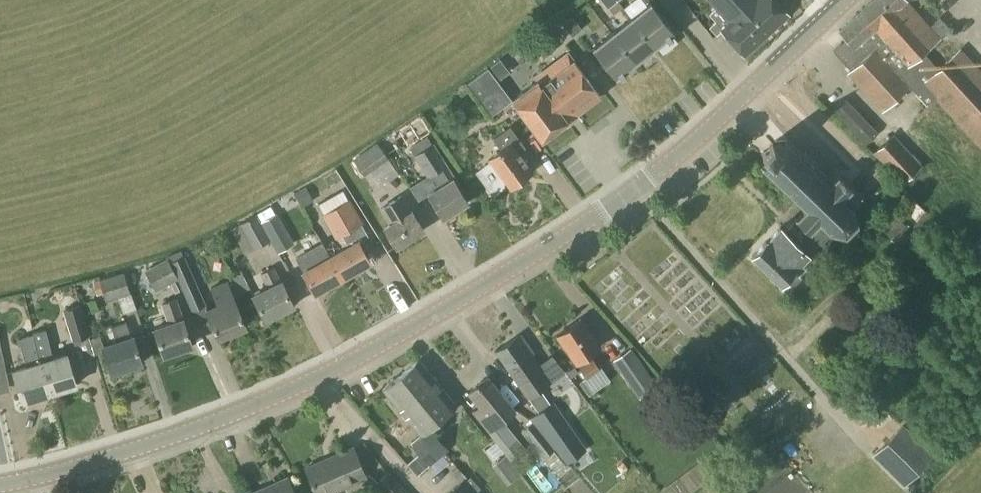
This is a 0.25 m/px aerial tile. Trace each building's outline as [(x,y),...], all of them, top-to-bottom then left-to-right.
[(616,0),(600,0),(607,8),(617,1),(616,0)] [(764,37),(788,16),(774,0),(709,0),(729,22),(721,30),(744,56),(764,37)] [(905,0),(872,0),(838,31),(846,39),(833,51),(850,70),(846,74),(881,112),(909,87),(926,106),(934,98),(980,149),(980,70),(980,71),(959,48),(937,68),(923,53),(940,39),(940,38),(950,29),(939,17),(929,25),(907,0),(905,0)] [(631,17),(655,48),(674,33),(650,2),(631,17)] [(572,36),(581,29),(571,16),(562,24),(572,36)] [(635,64),(655,48),(631,17),(611,33),(635,64)] [(616,79),(635,64),(611,33),(592,48),(616,79)] [(541,59),(555,49),(547,38),(533,48),(541,59)] [(599,96),(567,53),(535,77),(538,81),(512,100),(541,139),(599,96)] [(499,79),(509,72),(499,59),(490,66),(499,79)] [(490,116),(511,100),(488,68),(466,84),(478,100),(490,116)] [(672,114),(685,128),(692,122),(678,108),(672,114)] [(508,187),(531,171),(520,156),(528,151),(510,126),(502,131),(493,138),(501,149),(488,158),(508,187)] [(886,169),(902,185),(921,166),(893,134),(872,154),(886,169)] [(377,142),(352,159),(363,176),(388,158),(377,142)] [(779,149),(772,142),(760,154),(767,162),(762,168),(805,209),(796,219),(794,218),(783,230),(779,227),(751,255),(780,284),(781,282),(788,289),(801,276),(794,269),(808,255),(819,243),(820,243),(830,232),(845,236),(856,224),(852,209),(863,199),(851,188),(838,175),(829,185),(785,143),(779,149)] [(454,177),(433,143),(413,156),(427,178),(432,175),(439,187),(427,194),(442,218),(467,203),(452,179),(454,177)] [(304,187),(293,193),(301,207),(312,201),(304,187)] [(411,211),(401,195),(379,209),(389,225),(384,228),(395,247),(423,230),(412,211),(411,211)] [(912,226),(925,212),(926,211),(912,197),(898,212),(912,226)] [(368,237),(361,225),(363,224),(349,199),(321,215),(335,240),(341,236),(347,246),(329,256),(342,279),(370,263),(358,242),(368,237)] [(260,222),(278,254),(295,244),(277,212),(260,222)] [(245,255),(270,241),(256,215),(230,229),(245,255)] [(342,279),(329,256),(314,228),(302,235),(317,263),(302,271),(315,294),(342,279)] [(980,236),(967,250),(980,264),(980,237),(980,236)] [(184,256),(170,262),(177,280),(191,312),(206,305),(184,256)] [(167,258),(144,271),(155,292),(177,280),(170,262),(167,258)] [(281,281),(274,266),(259,274),(266,288),(252,295),(265,320),(293,306),(281,281)] [(579,275),(583,271),(579,266),(574,271),(579,275)] [(129,294),(129,292),(122,269),(122,272),(92,281),(96,295),(103,293),(105,301),(117,298),(122,314),(136,309),(130,294),(129,294)] [(233,278),(240,293),(249,288),(242,273),(233,278)] [(234,296),(240,293),(233,278),(227,281),(209,288),(217,306),(206,311),(217,338),(246,327),(234,299),(235,299),(234,296)] [(163,356),(191,346),(182,319),(183,319),(176,298),(160,303),(168,324),(154,329),(163,356)] [(72,340),(89,334),(80,305),(63,311),(72,340)] [(586,378),(599,369),(589,354),(598,348),(579,320),(557,335),(576,363),(583,373),(586,378)] [(131,337),(126,321),(110,326),(115,342),(103,346),(100,335),(90,338),(95,355),(103,352),(110,374),(142,363),(133,336),(131,337)] [(32,334),(49,393),(75,385),(66,354),(52,358),(45,330),(31,333),(32,334)] [(21,401),(49,393),(32,334),(17,339),(25,366),(12,370),(21,401)] [(520,335),(495,353),(527,397),(542,418),(553,433),(566,424),(552,404),(550,405),(539,389),(549,382),(549,381),(530,355),(533,353),(520,335)] [(630,384),(647,373),(631,348),(613,360),(630,384)] [(418,360),(397,377),(381,389),(419,435),(409,443),(428,464),(429,466),(448,450),(429,427),(456,406),(418,360)] [(488,431),(514,410),(487,377),(467,393),(478,406),(472,411),(488,431)] [(572,390),(560,398),(573,418),(586,410),(572,390)] [(546,438),(535,422),(534,420),(520,431),(542,459),(554,448),(546,438)] [(903,485),(932,455),(902,426),(873,456),(903,485)] [(578,466),(599,454),(595,446),(573,458),(578,466)] [(364,477),(352,448),(304,468),(315,492),(327,492),(364,477)] [(531,465),(513,451),(500,468),(517,482),(531,465)] [(581,470),(588,479),(605,466),(598,457),(581,470)] [(442,458),(426,474),(435,483),(451,467),(442,458)] [(389,471),(375,484),(384,492),(409,492),(389,471)] [(287,477),(251,492),(294,492),(287,477)] [(464,478),(447,492),(477,492),(464,478)]
